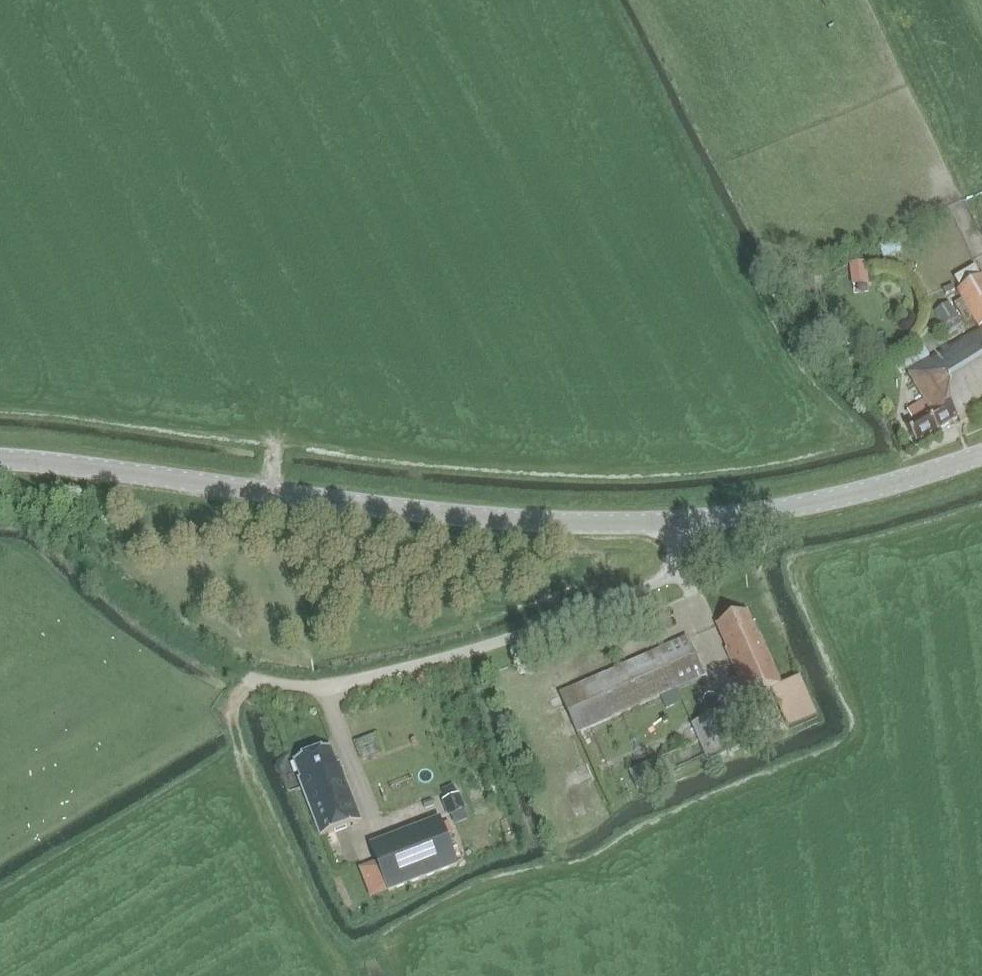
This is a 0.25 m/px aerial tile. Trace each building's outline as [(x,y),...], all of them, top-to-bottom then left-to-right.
[(882,256),(900,249),(897,240),(878,247),(882,256)] [(852,285),(868,284),(866,262),(850,264),(852,285)] [(981,276),(975,266),(954,278),(960,289),(957,290),(980,329),(908,372),(930,409),(905,424),(916,443),(958,418),(960,422),(981,409),(981,276)] [(962,325),(949,303),(934,312),(947,334),(962,325)] [(781,685),(775,672),(759,635),(757,636),(747,612),(718,625),(728,649),(726,649),(748,699),(781,685)] [(677,689),(704,677),(687,638),(660,650),(560,694),(577,733),(677,689)] [(708,761),(743,745),(726,709),(691,724),(708,761)] [(320,834),(360,820),(338,763),(336,764),(329,747),(295,760),(301,777),(299,778),(320,834)] [(674,749),(673,762),(690,764),(691,750),(674,749)] [(637,790),(663,779),(654,761),(629,772),(637,790)] [(457,794),(442,800),(449,818),(464,811),(457,794)] [(440,818),(370,845),(389,892),(459,865),(440,818)]
